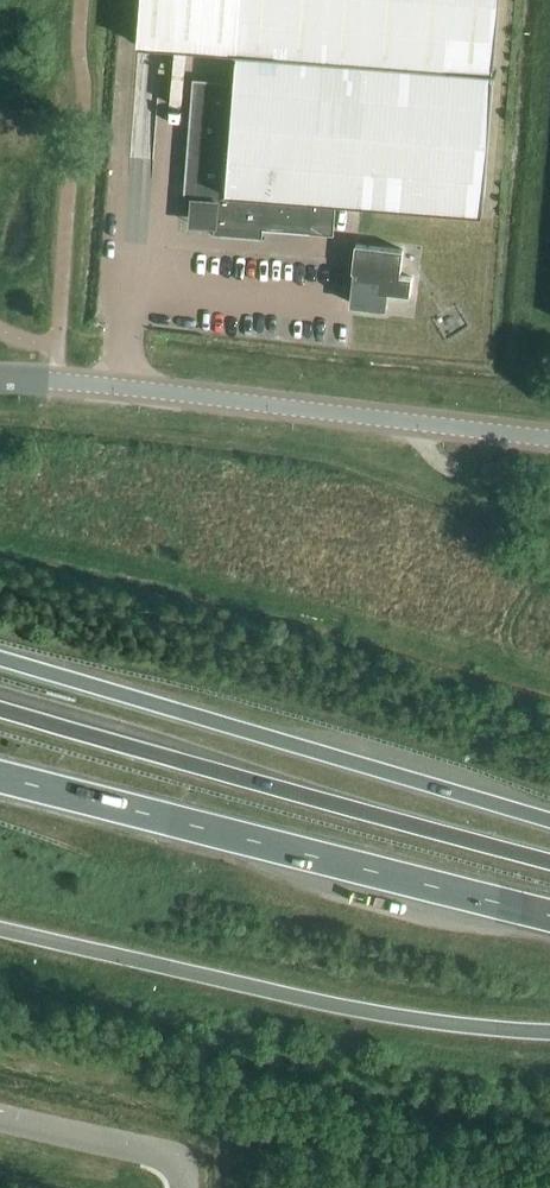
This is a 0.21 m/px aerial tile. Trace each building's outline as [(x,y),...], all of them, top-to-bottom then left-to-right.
[(236,85),(194,81),(184,205),(186,205),(186,203),(198,204),(197,223),(216,224),(215,236),(213,236),(213,238),(265,242),(265,240),(263,240),(264,233),(311,236),(313,203),(460,214),(459,229),(477,230),(478,216),(484,216),(495,75),(498,75),(498,74),(495,73),(501,0),(143,0),(139,48),(239,55),(236,85)] [(354,307),(386,310),(388,295),(411,298),(413,280),(402,279),(405,252),(357,247),(354,274),(359,275),(359,279),(357,279),(354,307)]
